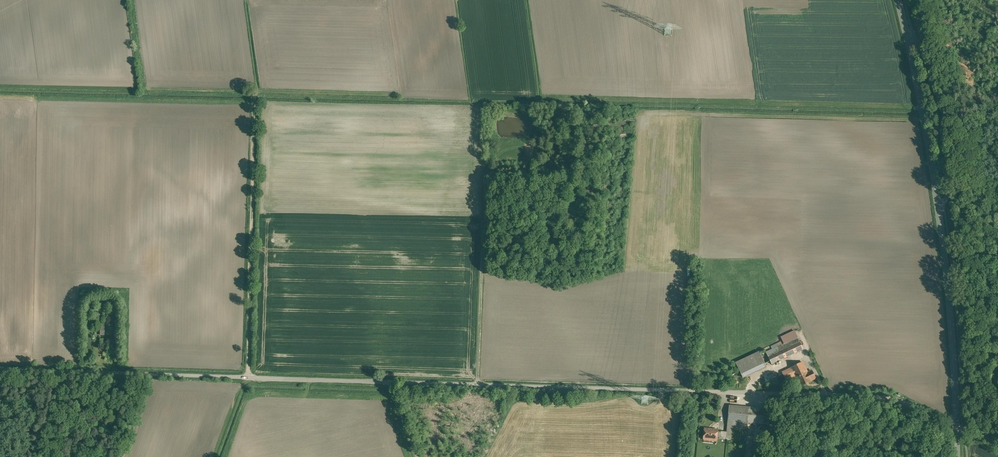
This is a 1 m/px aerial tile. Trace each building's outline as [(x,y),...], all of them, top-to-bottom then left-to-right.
[(794,330),(781,337),(784,344),(797,337),(794,330)] [(784,344),(766,352),(772,364),(803,349),(797,337),(784,344)] [(759,352),(736,363),(743,378),(766,367),(759,352)] [(803,363),(783,372),(786,380),(795,376),(800,386),(815,379),(811,371),(807,372),(803,363)] [(771,410),(729,406),(728,424),(747,426),(747,423),(769,425),(771,410)] [(717,430),(705,429),(704,440),(709,440),(709,439),(717,440),(717,437),(726,438),(727,432),(717,431),(717,430)]
